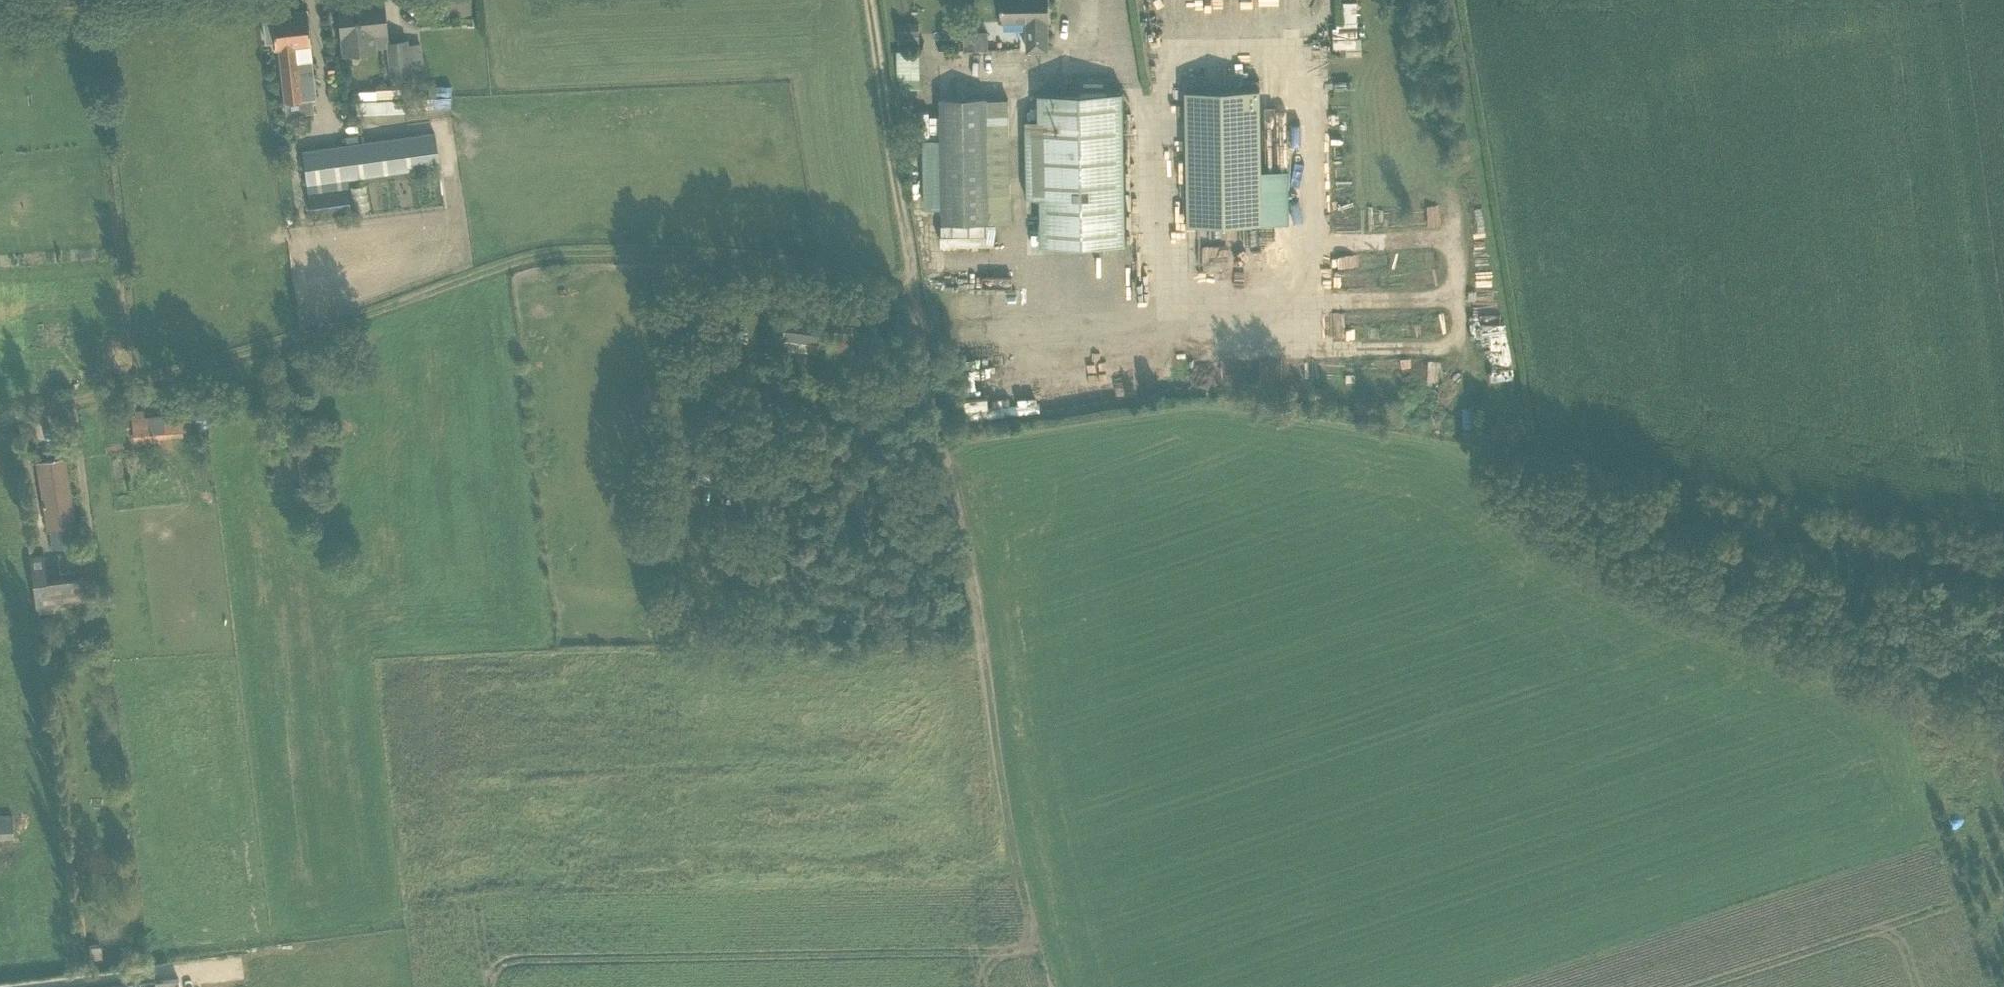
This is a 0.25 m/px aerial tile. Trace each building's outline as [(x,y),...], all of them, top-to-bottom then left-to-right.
[(338,9),(340,29),(341,37),(342,50),(379,46),(377,33),(385,32),(384,20),(382,0),(380,0),(361,2),(362,6),(338,9)] [(1050,20),(1049,0),(1001,0),(1002,21),(1026,21),(1027,50),(1048,49),(1048,20),(1050,20)] [(271,18),(261,20),(264,41),(274,40),(274,46),(277,46),(284,101),(315,97),(312,63),(309,42),(308,28),(305,8),(270,12),(271,18)] [(1356,45),(1355,19),(1332,20),(1333,46),(1356,45)] [(985,45),(985,29),(962,29),(963,46),(985,45)] [(407,40),(387,42),(387,46),(392,85),(409,83),(409,86),(425,85),(421,52),(418,52),(417,44),(408,45),(407,40)] [(405,86),(375,88),(375,97),(406,95),(405,86)] [(1184,89),(1187,224),(1289,222),(1288,168),(1262,169),(1260,88),(1184,89)] [(1038,119),(1024,119),(1026,196),(1039,196),(1040,244),(1126,243),(1123,91),(1037,93),(1038,119)] [(925,139),(926,208),(942,207),(942,222),(1010,220),(1008,98),(940,99),(941,138),(925,139)] [(345,178),(438,166),(433,133),(357,143),(356,136),(344,137),(345,144),(301,150),(311,218),(349,213),(345,178)] [(783,338),(822,343),(825,321),(786,316),(783,338)] [(1500,360),(1490,362),(1493,376),(1512,372),(1508,352),(1499,354),(1500,360)] [(132,418),(134,438),(182,434),(180,413),(132,418)] [(65,456),(34,461),(41,505),(45,526),(46,529),(50,528),(53,545),(76,542),(73,524),(76,524),(65,456)] [(28,554),(35,608),(85,602),(81,575),(46,579),(42,553),(28,554)] [(11,813),(0,814),(0,838),(12,837),(11,813)]
